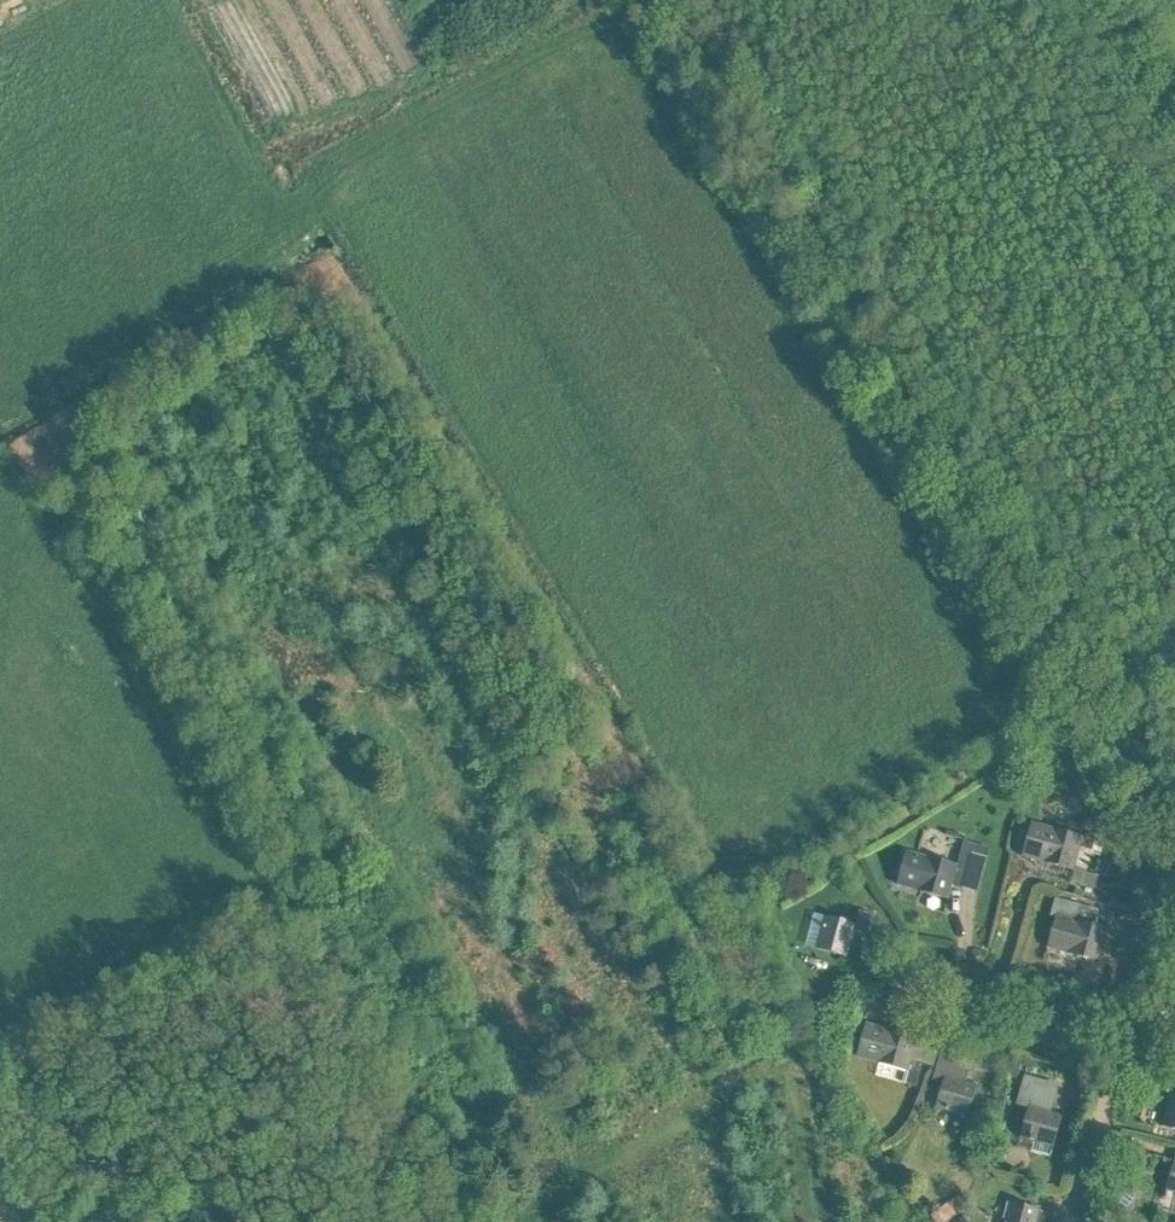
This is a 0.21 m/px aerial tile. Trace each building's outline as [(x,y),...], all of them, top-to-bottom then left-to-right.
[(1047,766),(1033,764),(1030,778),(1044,781),(1047,766)] [(1094,842),(1083,838),(1031,824),(1021,856),(1043,863),(1074,871),(1071,882),(1094,889),(1098,876),(1086,873),(1091,853),(1100,855),(1104,844),(1094,842)] [(963,842),(961,850),(972,853),(975,845),(963,842)] [(964,889),(973,854),(972,853),(961,850),(956,867),(905,853),(896,886),(948,900),(952,886),(964,889)] [(1101,962),(1110,930),(1095,926),(1099,910),(1055,898),(1050,916),(1056,918),(1048,948),(1101,962)] [(867,929),(872,914),(859,910),(855,925),(825,917),(816,950),(846,958),(853,935),(864,939),(867,929)] [(934,1067),(939,1048),(917,1042),(918,1037),(866,1023),(856,1058),(908,1072),(905,1083),(917,1087),(923,1064),(934,1067)] [(936,1109),(968,1118),(977,1087),(966,1084),(969,1073),(958,1069),(960,1062),(941,1056),(936,1073),(946,1076),(936,1109)] [(1053,1148),(1062,1118),(1051,1115),(1059,1085),(1024,1075),(1016,1105),(1029,1109),(1020,1139),(1053,1148)] [(1170,1095),(1161,1127),(1174,1131),(1174,1096),(1170,1095)] [(1174,1194),(1174,1161),(1174,1160),(1165,1192),(1174,1194)] [(1123,1216),(1137,1196),(1127,1189),(1113,1209),(1123,1216)] [(1037,1221),(1040,1212),(1010,1203),(1004,1221),(1038,1221),(1037,1221)] [(956,1216),(947,1204),(929,1217),(933,1221),(948,1221),(956,1216)]
